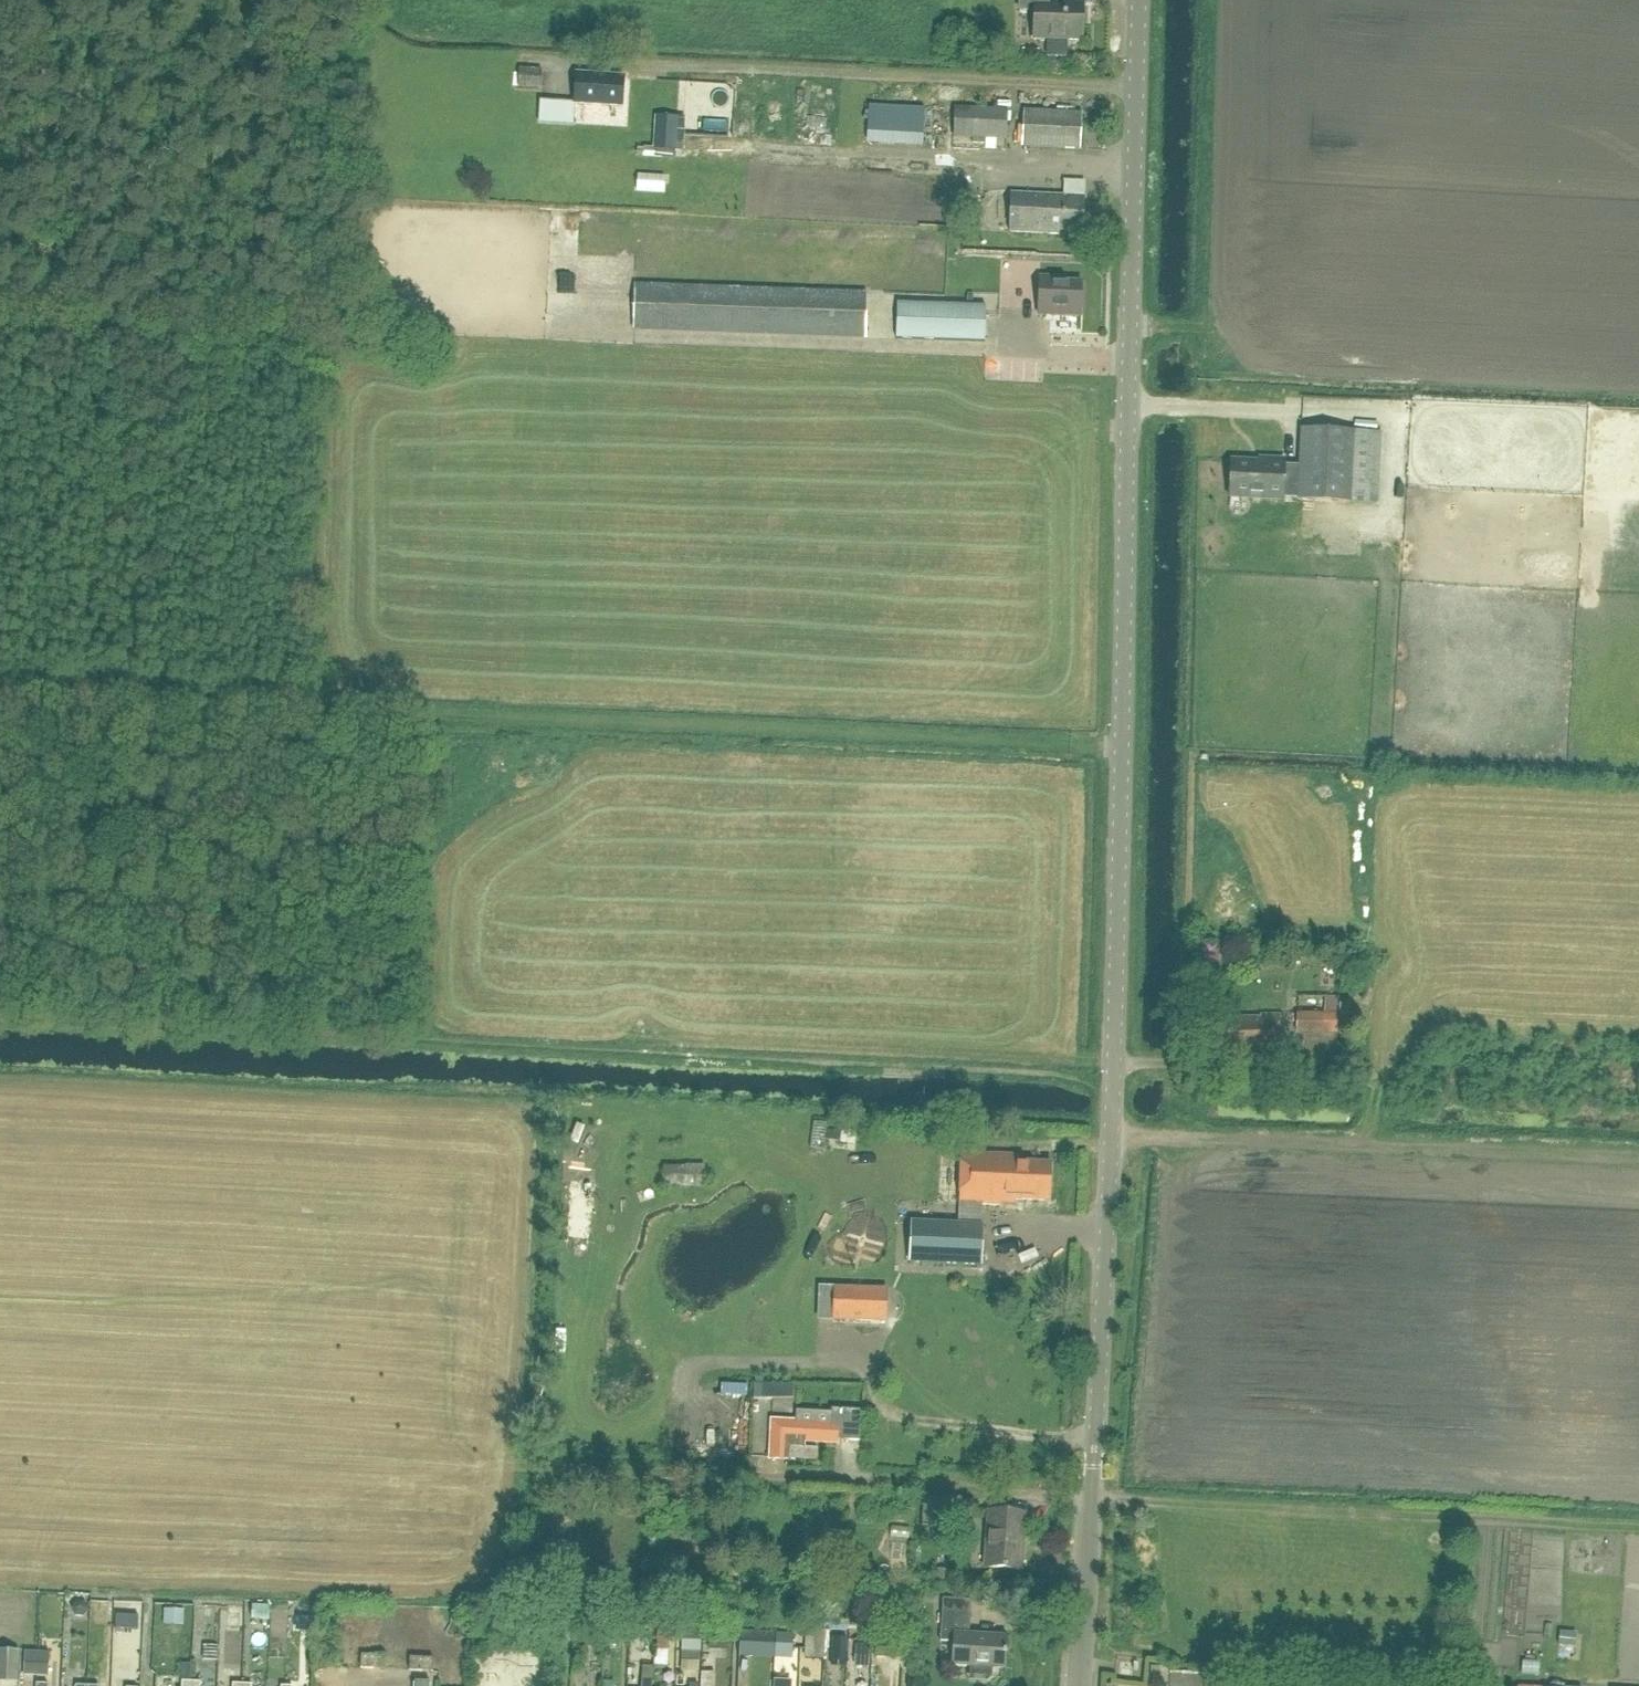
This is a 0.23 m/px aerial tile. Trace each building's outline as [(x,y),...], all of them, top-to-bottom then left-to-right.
[(1046,40),(1046,58),(1067,59),(1068,40),(1082,41),(1082,5),(1048,5),(1048,0),(1019,0),(1019,11),(1033,11),(1033,40),(1046,40)] [(519,69),(518,87),(541,88),(542,69),(519,69)] [(622,107),(624,77),(574,73),(572,104),(622,107)] [(573,126),(575,104),(539,102),(538,124),(573,126)] [(922,147),(924,109),(868,106),(867,145),(922,147)] [(952,138),(1006,141),(1007,110),(954,107),(952,138)] [(1021,147),(1080,149),(1081,112),(1023,110),(1021,147)] [(677,118),(655,116),(653,149),(675,151),(677,118)] [(638,190),(665,189),(665,178),(637,180),(638,190)] [(1083,236),(1084,198),(1010,194),(1008,233),(1083,236)] [(1082,282),(1064,282),(1064,279),(1038,278),(1037,316),(1081,317),(1082,282)] [(632,330),(865,338),(866,293),(634,285),(632,330)] [(896,304),(895,339),(983,342),(985,308),(896,304)] [(1297,499),(1297,501),(1376,504),(1379,433),(1300,430),(1298,467),(1283,467),(1283,461),(1258,460),(1258,464),(1230,463),(1229,498),(1282,500),(1282,498),(1297,499)] [(1337,1033),(1338,1020),(1347,1020),(1348,997),(1297,996),(1297,1033),(1337,1033)] [(1261,1015),(1261,1018),(1217,1018),(1217,1055),(1281,1055),(1281,1015),(1261,1015)] [(962,1152),(960,1204),(966,1204),(986,1205),(986,1204),(1004,1205),(1004,1200),(1048,1202),(1050,1163),(1017,1161),(1018,1155),(962,1152)] [(704,1188),(704,1165),(663,1166),(662,1188),(704,1188)] [(988,1223),(989,1208),(969,1208),(968,1223),(988,1223)] [(910,1222),(908,1263),(981,1266),(983,1225),(910,1222)] [(894,1233),(874,1235),(875,1247),(895,1246),(894,1233)] [(834,1289),(833,1320),(885,1322),(886,1291),(834,1289)] [(831,1409),(831,1413),(796,1411),(795,1422),(771,1420),(768,1459),(787,1460),(789,1441),(837,1444),(837,1440),(859,1441),(861,1411),(831,1409)] [(965,1498),(941,1497),(939,1528),(963,1529),(965,1498)] [(1025,1513),(989,1511),(987,1541),(991,1542),(989,1569),(1021,1571),(1025,1513)] [(1005,1668),(1006,1653),(1010,1650),(1010,1642),(1007,1638),(1007,1637),(970,1634),(972,1600),(943,1598),(940,1641),(954,1642),(952,1665),(970,1666),(969,1682),(985,1683),(991,1679),(992,1668),(1005,1668)] [(206,1606),(205,1631),(219,1631),(220,1607),(206,1606)] [(183,1611),(164,1610),(163,1626),(183,1626),(183,1611)] [(671,1621),(656,1620),(655,1639),(670,1640),(671,1621)] [(805,1621),(805,1635),(804,1658),(823,1659),(825,1621),(805,1621)] [(850,1638),(850,1626),(850,1622),(827,1622),(826,1638),(831,1638),(831,1662),(846,1662),(846,1638),(850,1638)] [(700,1662),(701,1632),(688,1632),(688,1650),(685,1650),(685,1661),(700,1662)] [(727,1634),(709,1633),(708,1651),(726,1652),(727,1634)] [(219,1637),(204,1636),(204,1654),(203,1662),(218,1662),(218,1655),(219,1637)] [(747,1659),(780,1659),(780,1643),(747,1643),(747,1659)] [(24,1651),(23,1669),(23,1676),(48,1677),(49,1652),(24,1651)] [(19,1652),(0,1652),(0,1682),(17,1683),(19,1652)] [(360,1668),(384,1669),(384,1656),(361,1655),(360,1668)] [(409,1671),(432,1672),(433,1658),(410,1657),(409,1671)] [(652,1667),(653,1667),(653,1685),(670,1685),(670,1663),(653,1662),(652,1667)] [(190,1681),(191,1665),(183,1665),(182,1685),(192,1685),(192,1681),(190,1681)] [(653,1667),(652,1667),(642,1667),(641,1685),(653,1685),(653,1667)] [(719,1669),(710,1670),(711,1685),(720,1685),(719,1669)] [(433,1675),(414,1674),(413,1685),(433,1685),(433,1675)]
